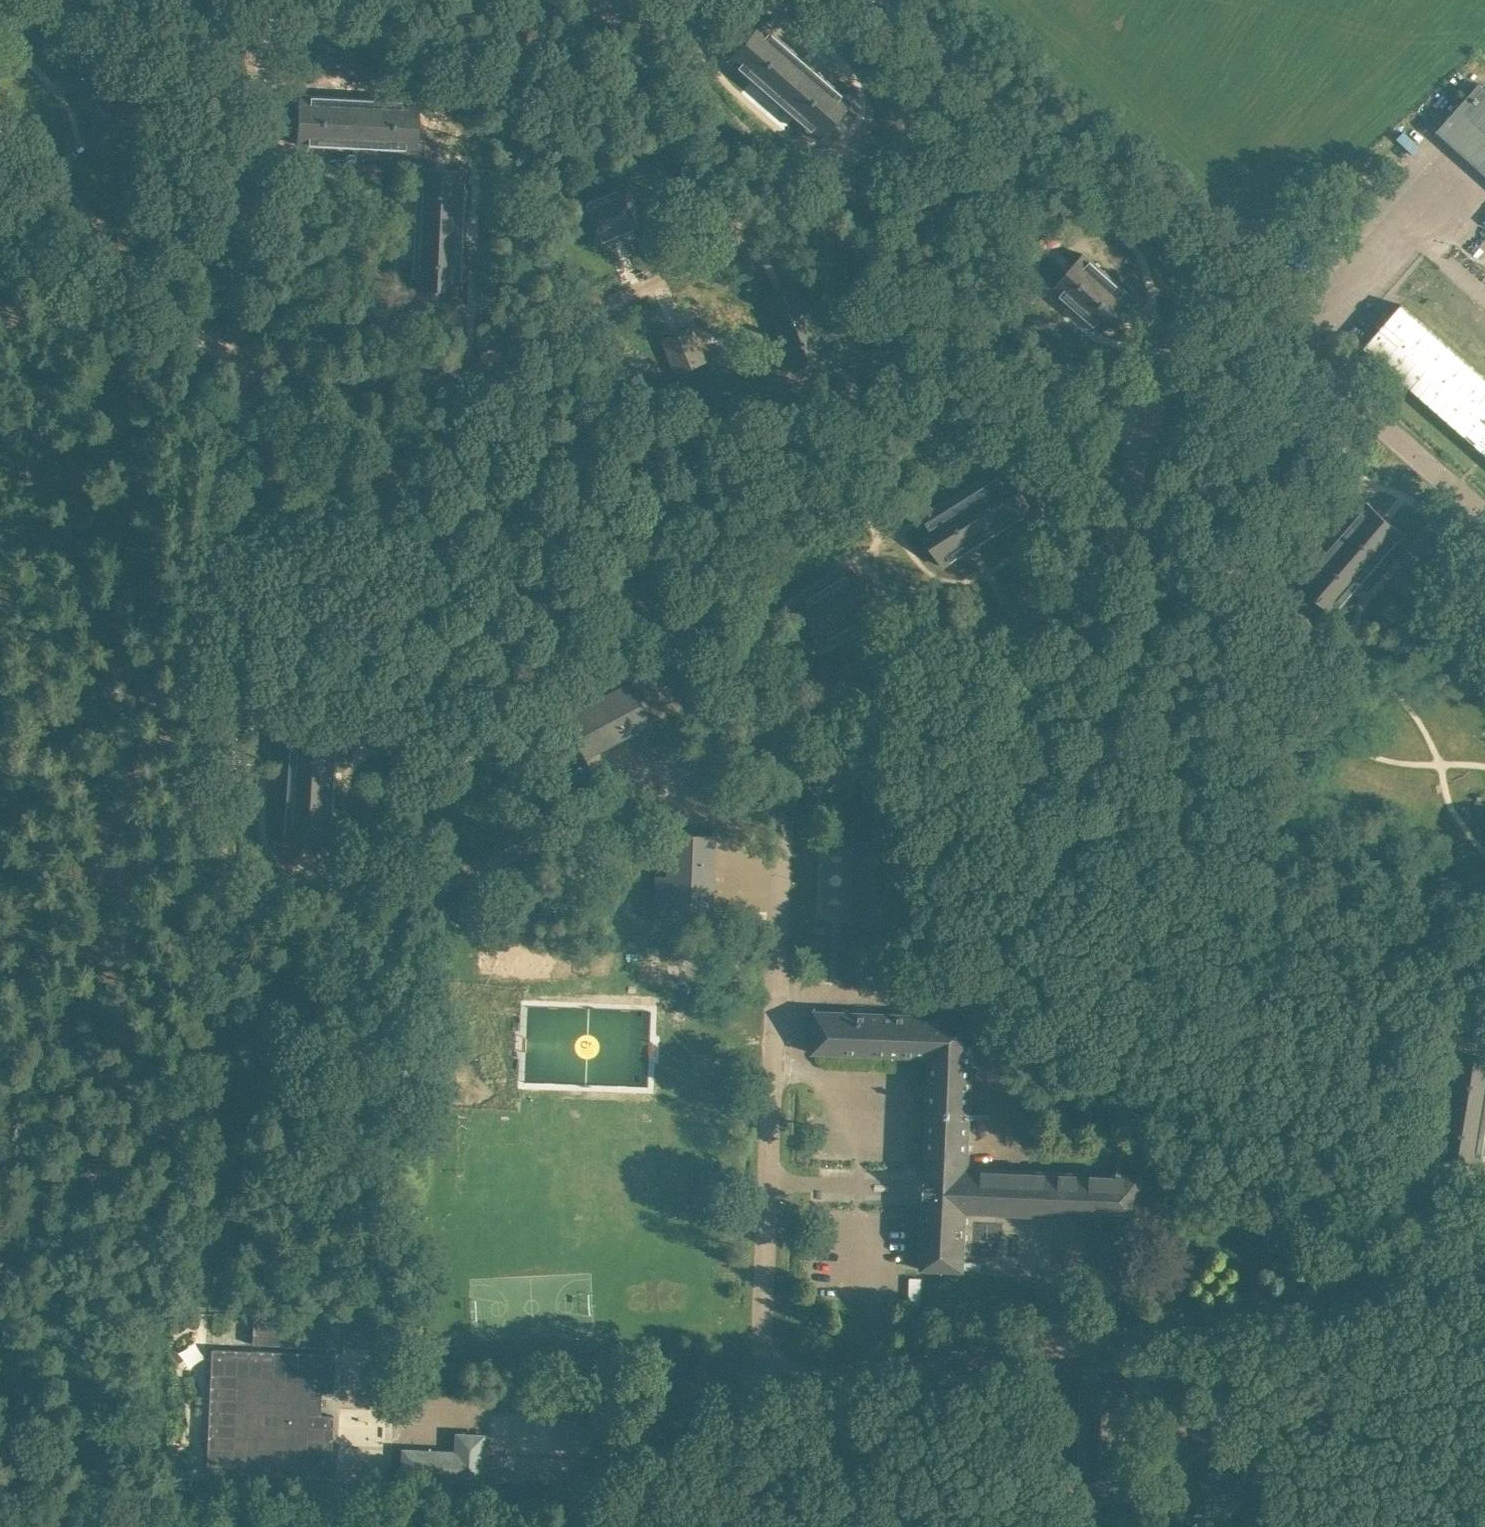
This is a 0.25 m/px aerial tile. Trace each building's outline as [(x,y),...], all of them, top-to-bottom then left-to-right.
[(727,59),(803,125),(818,138),(850,101),(759,22),(727,59)] [(320,69),(320,82),(338,82),(338,69),(320,69)] [(1451,115),(1438,130),(1484,172),(1484,88),(1480,83),(1451,115)] [(296,143),(316,144),(416,149),(418,100),(299,95),(296,143)] [(416,166),(412,267),(411,287),(459,289),(465,169),(416,166)] [(576,204),(584,225),(592,244),(640,224),(624,185),(576,204)] [(1052,288),(1087,318),(1102,332),(1133,297),(1084,252),(1052,288)] [(662,339),(670,357),(676,372),(703,360),(689,327),(662,339)] [(269,348),(280,349),(281,334),(270,333),(269,348)] [(923,525),(949,565),(1038,509),(1013,468),(923,525)] [(1368,501),(1355,517),(1297,582),(1333,613),(1404,532),(1368,501)] [(558,707),(575,739),(584,757),(651,721),(630,682),(592,702),(587,692),(558,707)] [(286,841),(333,844),(340,739),(293,736),(286,841)] [(655,907),(666,907),(711,909),(714,834),(669,832),(668,875),(656,874),(655,907)] [(974,1016),(835,1010),(815,1009),(813,1052),(930,1056),(921,1268),(964,1270),(966,1211),(1117,1218),(1117,1220),(1117,1221),(1117,1222),(1117,1224),(1118,1226),(1118,1227),(1120,1229),(1121,1231),(1122,1232),(1124,1233),(1126,1234),(1128,1234),(1130,1235),(1132,1235),(1135,1234),(1138,1233),(1140,1232),(1141,1230),(1143,1228),(1144,1227),(1145,1224),(1145,1222),(1145,1220),(1145,1218),(1144,1216),(1143,1214),(1142,1212),(1141,1211),(1139,1209),(1141,1174),(968,1167),(974,1016)] [(1030,1049),(1041,1049),(1042,1032),(1031,1031),(1030,1049)] [(1440,1135),(1436,1155),(1481,1162),(1484,1140),(1484,1059),(1454,1054),(1440,1135)] [(921,1310),(922,1277),(909,1277),(908,1309),(921,1310)] [(253,1319),(252,1344),(336,1347),(337,1322),(253,1319)] [(206,1472),(330,1477),(333,1414),(320,1414),(321,1391),(334,1391),(335,1353),(211,1348),(206,1472)] [(950,1397),(951,1408),(966,1405),(964,1394),(950,1397)] [(401,1478),(483,1481),(485,1434),(455,1433),(454,1449),(402,1448),(401,1478)] [(166,1486),(190,1488),(191,1477),(168,1476),(167,1476),(166,1486)]
